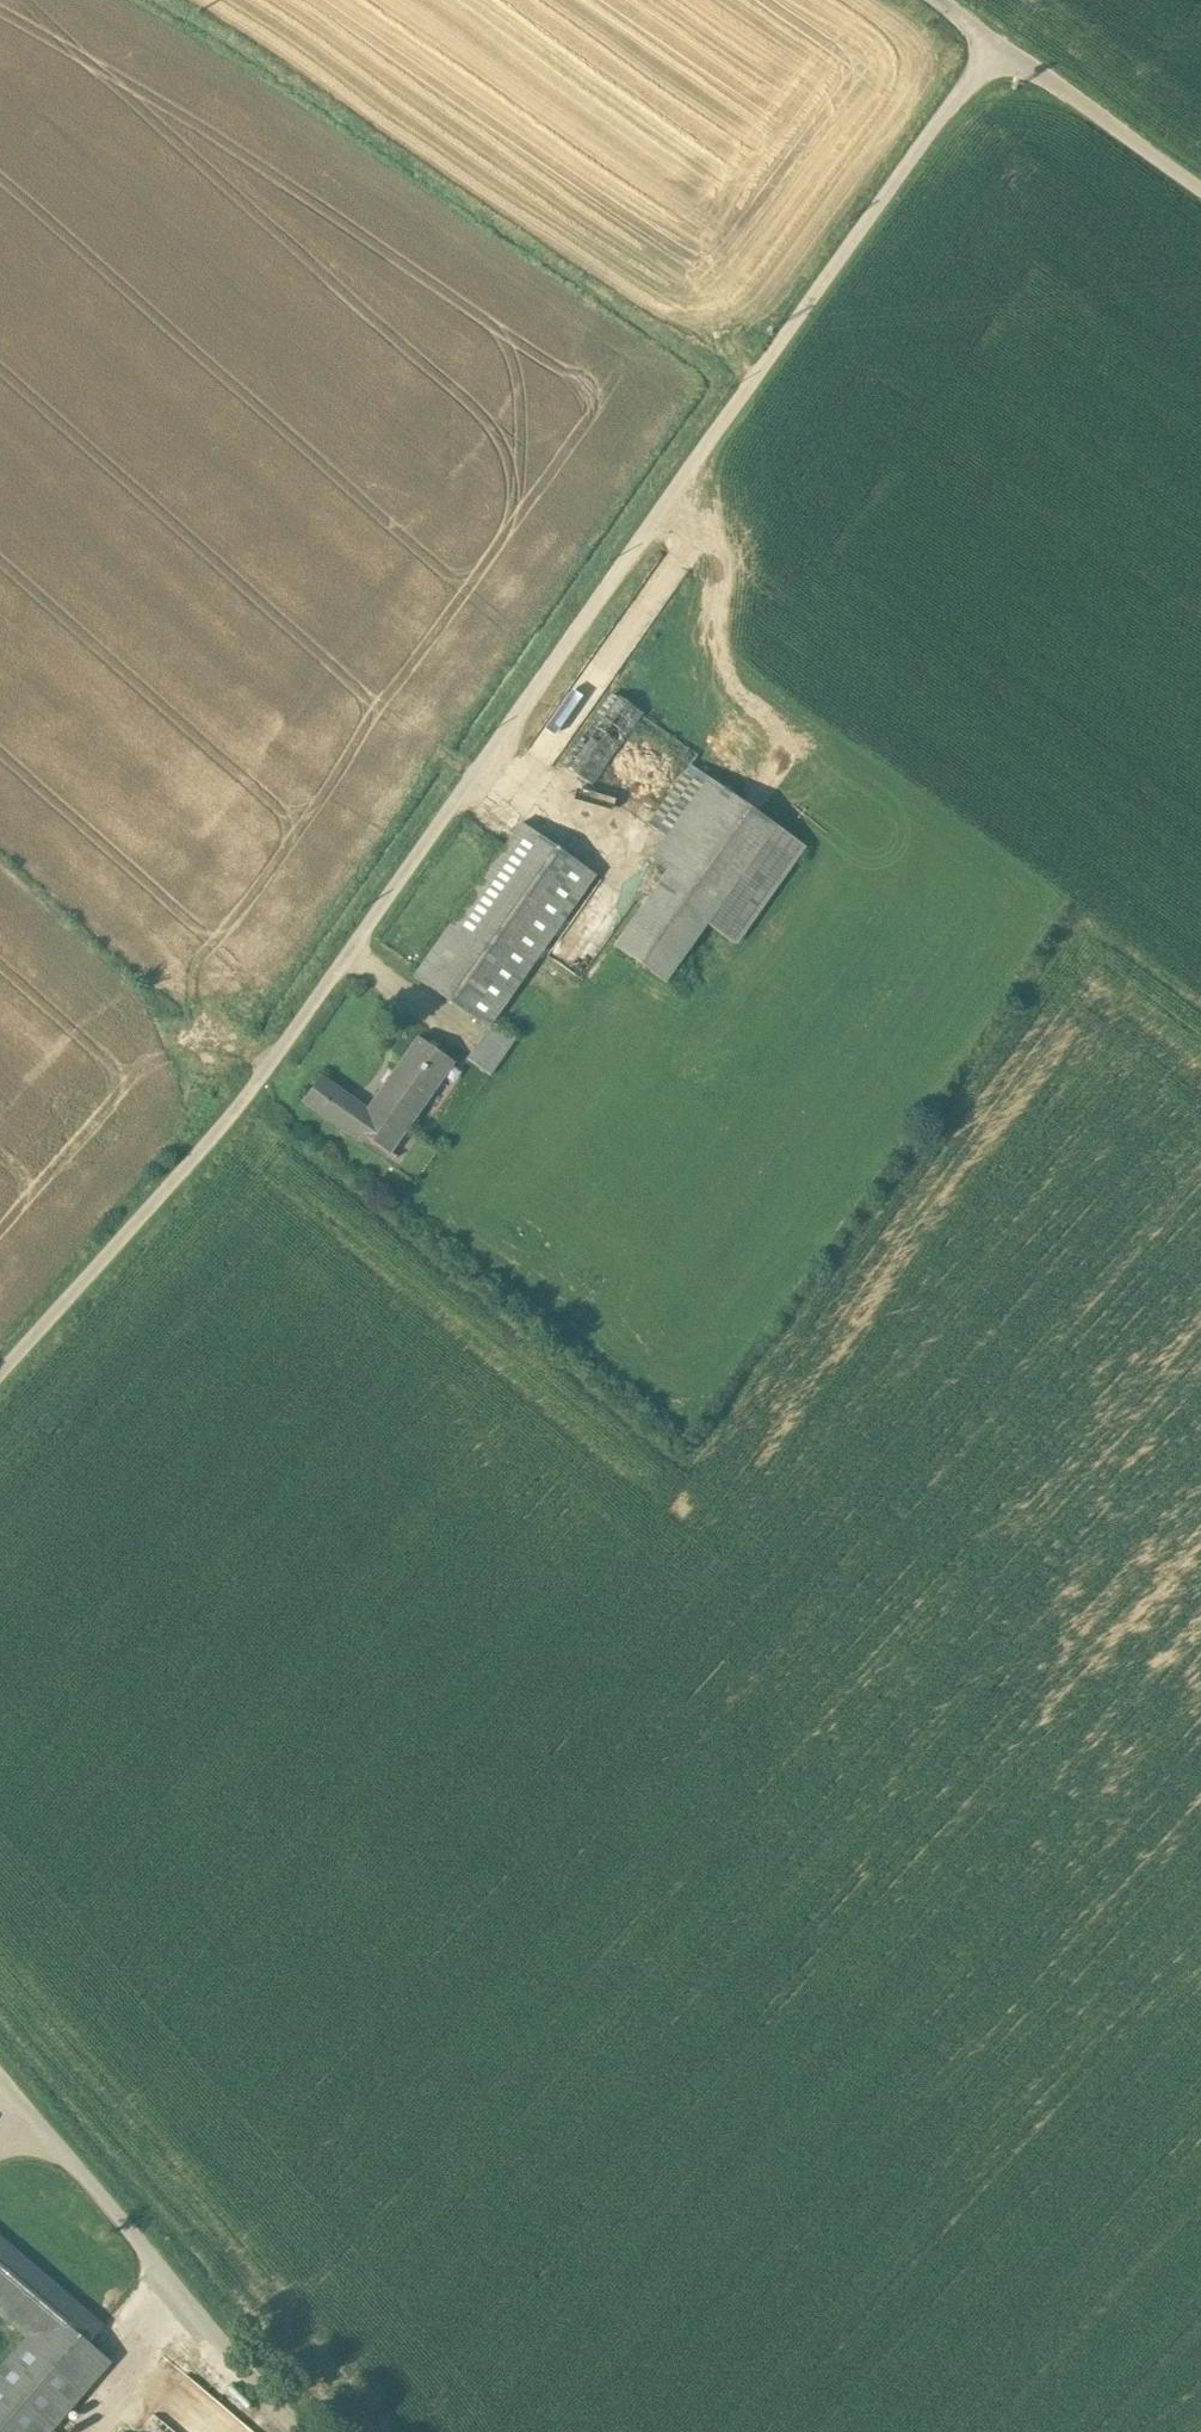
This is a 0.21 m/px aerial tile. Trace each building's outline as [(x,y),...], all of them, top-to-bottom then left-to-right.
[(612,695),(562,765),(589,784),(639,714),(612,695)] [(776,826),(690,765),(648,824),(666,837),(652,857),(668,869),(613,947),(665,983),(707,925),(739,879),(739,878),(776,826)] [(430,988),(487,1029),(595,875),(521,823),(480,881),(414,977),(430,988)] [(739,879),(707,925),(736,946),(806,848),(776,826),(739,878),(739,879)] [(484,1033),(466,1059),(490,1076),(508,1049),(484,1033)] [(418,1037),(366,1110),(320,1077),(302,1102),(350,1135),(354,1129),(359,1133),(389,1155),(441,1081),(436,1078),(448,1061),(453,1064),(454,1063),(418,1037)] [(0,2237),(0,2315),(26,2337),(87,2389),(109,2362),(87,2344),(103,2326),(0,2237)] [(0,2368),(0,2431),(49,2431),(87,2389),(26,2337),(0,2368)]
